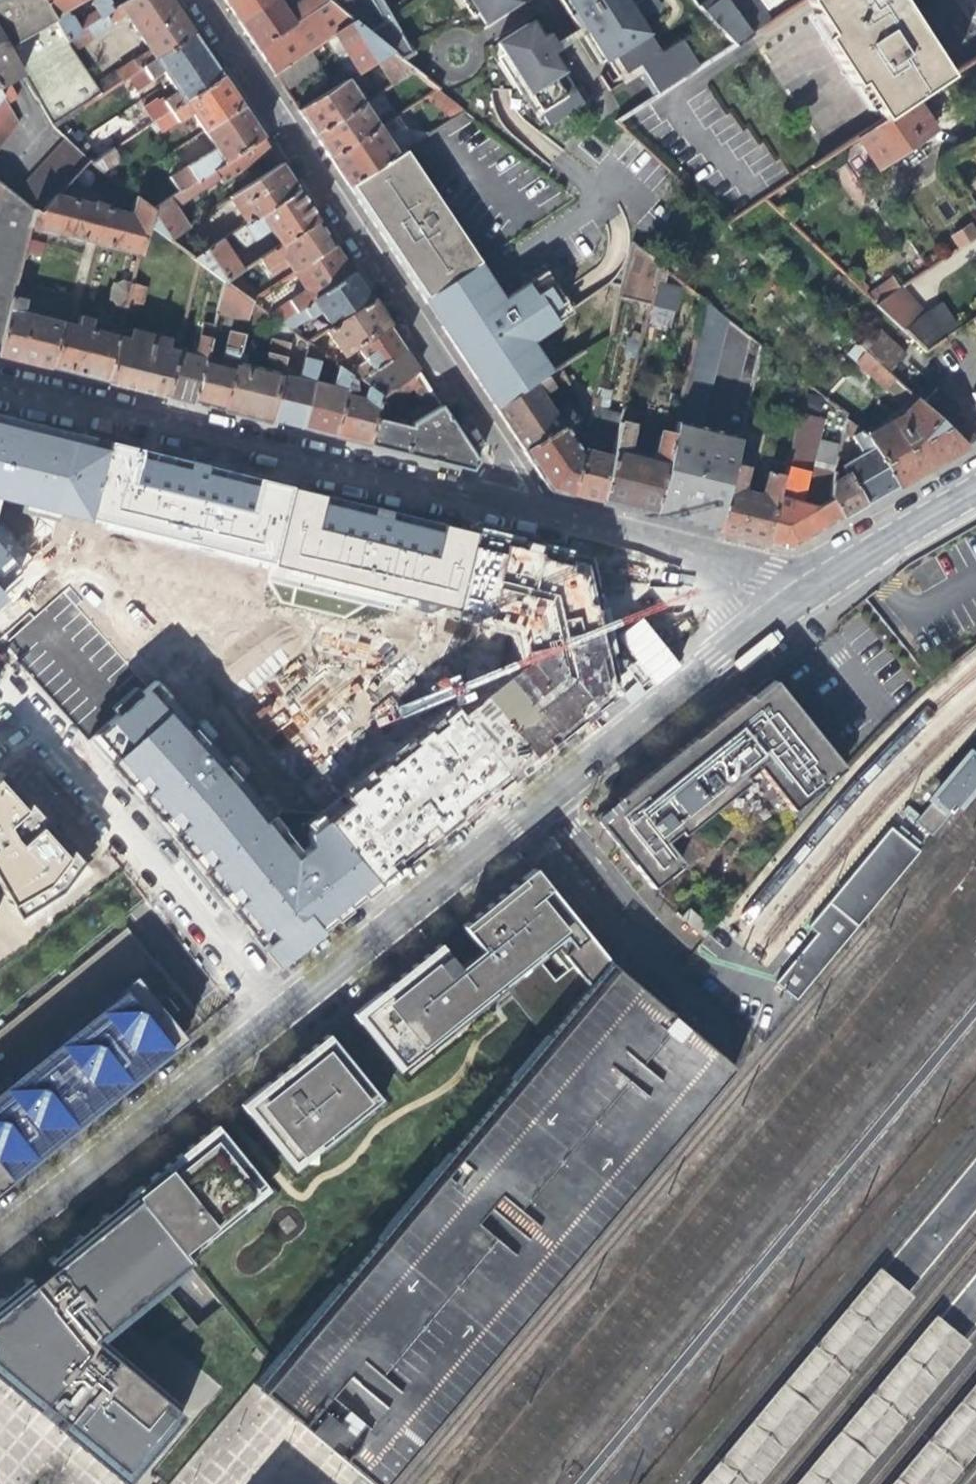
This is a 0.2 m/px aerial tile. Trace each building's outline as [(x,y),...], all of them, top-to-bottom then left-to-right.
[(42,0),(0,0),(0,37),(6,47),(54,20),(42,0)] [(54,20),(65,37),(77,30),(69,16),(67,17),(62,9),(78,0),(42,0),(54,20)] [(115,70),(120,79),(190,33),(170,2),(168,0),(124,0),(112,7),(99,16),(89,22),(92,27),(97,24),(100,28),(107,23),(106,21),(121,12),(145,48),(114,69),(115,70)] [(99,16),(112,7),(108,0),(93,0),(93,1),(91,3),(99,16)] [(224,5),(234,20),(265,0),(221,0),(224,5)] [(274,0),(265,0),(234,20),(241,30),(252,48),(324,2),(322,0),(298,0),(282,11),(274,0)] [(324,2),(328,5),(352,24),(388,53),(397,60),(408,54),(398,35),(378,0),(322,0),(324,2)] [(474,27),(508,8),(503,0),(458,0),(474,27)] [(575,12),(569,15),(577,28),(577,29),(583,25),(587,31),(604,61),(649,34),(641,22),(662,9),(657,0),(643,0),(632,7),(628,0),(567,0),(575,12)] [(753,0),(707,0),(698,6),(733,45),(768,23),(753,0)] [(884,121),(922,95),(949,77),(942,66),(936,56),(927,42),(918,29),(900,0),(805,0),(811,9),(827,33),(821,37),(854,87),(859,83),(884,121)] [(328,5),(324,2),(252,48),(263,64),(271,76),(306,53),(318,46),(332,37),(352,24),(328,5)] [(65,37),(54,20),(6,47),(9,53),(51,124),(100,92),(93,83),(65,37)] [(355,73),(374,62),(388,53),(352,24),(332,37),(344,56),(355,73)] [(549,56),(587,31),(583,25),(577,29),(577,28),(545,49),(549,56)] [(519,28),(485,47),(536,131),(571,111),(542,60),(549,56),(545,49),(540,39),(529,44),(519,28)] [(144,112),(151,122),(219,76),(204,54),(190,33),(120,79),(100,92),(51,124),(66,138),(87,157),(92,161),(114,146),(81,115),(93,107),(95,110),(159,69),(175,92),(144,112)] [(639,74),(654,97),(699,68),(682,42),(661,55),(656,46),(637,58),(634,53),(611,66),(622,84),(639,74)] [(313,66),(306,53),(271,76),(279,88),(313,66)] [(366,101),(412,72),(397,60),(388,53),(374,62),(385,79),(361,95),(366,101)] [(115,70),(93,83),(100,92),(120,79),(115,70)] [(14,96),(0,71),(0,96),(2,99),(3,102),(14,96)] [(329,81),(333,87),(345,79),(341,73),(329,81)] [(189,114),(201,133),(240,107),(229,91),(219,76),(151,122),(159,134),(189,114)] [(361,104),(345,79),(333,87),(294,110),(304,125),(311,136),(361,104)] [(938,118),(922,95),(884,121),(857,139),(876,168),(893,156),(902,172),(925,156),(915,141),(925,134),(932,129),(929,124),(938,118)] [(17,125),(3,102),(2,99),(0,102),(0,144),(17,125)] [(377,128),(361,104),(311,136),(318,148),(327,160),(377,128)] [(212,149),(135,200),(148,211),(260,137),(248,120),(240,107),(201,133),(212,149)] [(387,144),(377,128),(327,160),(336,173),(344,186),(382,162),(398,151),(401,149),(409,144),(405,138),(401,140),(398,136),(387,144)] [(269,150),(260,137),(148,211),(144,228),(163,241),(187,225),(174,206),(198,191),(218,178),(221,181),(269,150)] [(66,138),(14,195),(30,210),(35,214),(55,193),(87,157),(66,138)] [(122,159),(114,146),(92,161),(104,171),(122,159)] [(382,162),(344,186),(352,196),(380,240),(422,304),(469,270),(477,264),(443,213),(433,197),(410,164),(407,159),(401,149),(398,151),(382,162)] [(224,225),(229,234),(296,191),(287,177),(278,164),(228,198),(240,216),(224,225)] [(13,280),(26,226),(30,210),(14,195),(0,184),(0,333),(13,280)] [(267,226),(278,244),(315,220),(305,204),(296,191),(229,234),(237,245),(267,226)] [(35,214),(30,210),(26,226),(137,256),(144,228),(148,211),(135,200),(131,196),(127,212),(105,206),(104,203),(88,200),(87,202),(55,193),(35,214)] [(284,256),(294,271),(332,245),(323,232),(315,220),(278,244),(257,259),(260,263),(265,261),(268,266),(284,256)] [(957,250),(975,238),(967,227),(950,239),(957,250)] [(193,264),(220,283),(238,271),(216,242),(188,260),(193,264)] [(647,303),(656,265),(645,257),(629,244),(617,296),(647,303)] [(306,289),(265,317),(273,323),(350,272),(342,259),(332,245),(294,271),(306,289)] [(425,309),(440,331),(477,387),(492,409),(549,371),(530,341),(573,313),(570,308),(544,271),(501,300),(494,305),(473,276),(469,270),(422,304),(425,309)] [(321,312),(330,326),(369,300),(359,285),(350,272),(273,323),(285,331),(305,319),(307,321),(321,312)] [(112,303),(125,306),(127,297),(131,281),(121,278),(111,282),(107,296),(112,303)] [(13,280),(0,333),(0,356),(18,360),(49,368),(60,321),(63,307),(66,294),(13,280)] [(863,296),(872,304),(894,290),(887,280),(863,296)] [(144,285),(131,281),(127,297),(136,300),(140,301),(144,285)] [(672,332),(682,287),(660,282),(650,327),(672,332)] [(242,323),(243,319),(246,303),(220,283),(212,314),(242,323)] [(898,288),(894,290),(872,304),(922,352),(956,329),(936,299),(919,310),(898,288)] [(133,311),(136,300),(127,297),(125,306),(124,309),(133,311)] [(341,355),(353,346),(385,325),(377,313),(369,300),(330,326),(324,329),(341,355)] [(698,462),(709,414),(731,324),(719,315),(701,301),(669,433),(650,515),(671,520),(684,523),(690,497),(696,499),(697,494),(706,496),(713,466),(698,462)] [(264,324),(265,317),(246,303),(243,319),(264,324)] [(74,314),(72,324),(62,371),(82,376),(106,382),(117,338),(118,335),(85,327),(87,317),(74,314)] [(72,324),(60,321),(49,368),(62,371),(72,324)] [(269,370),(233,361),(223,410),(248,416),(267,421),(278,372),(287,333),(285,331),(273,323),(265,360),(270,362),(269,370)] [(193,356),(174,351),(164,396),(177,399),(191,403),(202,358),(209,326),(200,324),(193,356)] [(362,360),(342,373),(346,376),(353,381),(402,349),(393,337),(385,325),(353,346),(362,360)] [(854,345),(863,353),(883,371),(898,356),(871,328),(854,345)] [(219,363),(202,358),(191,403),(208,407),(223,410),(233,361),(240,334),(227,331),(219,363)] [(129,340),(117,338),(106,382),(122,386),(146,392),(164,396),(174,351),(165,349),(166,340),(131,332),(129,340)] [(298,377),(278,372),(267,421),(284,425),(299,429),(311,380),(317,355),(305,345),(298,377)] [(408,359),(402,349),(353,381),(358,385),(362,388),(377,398),(417,372),(408,359)] [(892,380),(883,371),(863,353),(854,362),(883,390),(892,380)] [(549,371),(492,409),(503,426),(520,451),(577,417),(581,406),(578,402),(565,410),(563,409),(554,416),(539,395),(563,377),(556,366),(549,371)] [(331,385),(311,380),(299,429),(314,433),(332,437),(342,392),(346,376),(342,373),(335,368),(331,385)] [(885,388),(897,408),(912,399),(900,379),(885,388)] [(933,387),(917,404),(963,447),(972,442),(975,440),(950,418),(958,410),(933,387)] [(361,396),(342,392),(332,437),(349,441),(365,445),(373,417),(377,398),(362,388),(361,396)] [(593,396),(580,451),(570,495),(582,498),(599,502),(610,456),(596,452),(600,433),(594,433),(603,398),(593,396)] [(373,417),(365,445),(469,470),(476,460),(452,425),(436,401),(409,426),(396,423),(398,418),(391,416),(390,421),(373,417)] [(901,415),(865,435),(894,487),(926,468),(955,452),(963,447),(917,404),(901,413),(901,415)] [(621,409),(610,456),(599,502),(624,508),(650,515),(669,433),(655,430),(648,458),(622,451),(632,412),(621,409)] [(795,413),(781,471),(763,542),(775,545),(786,548),(840,517),(828,496),(814,503),(794,498),(816,418),(795,413)] [(690,497),(684,523),(716,531),(734,449),(740,421),(709,414),(698,462),(713,466),(706,496),(697,494),(696,499),(690,497)] [(117,443),(83,434),(35,423),(0,415),(0,498),(98,522),(117,443)] [(581,420),(577,417),(520,451),(529,464),(545,490),(559,493),(570,495),(580,451),(575,445),(581,420)] [(841,465),(845,472),(862,504),(879,495),(894,487),(865,435),(862,431),(844,419),(841,432),(847,433),(859,454),(841,465)] [(206,465),(117,443),(98,522),(268,562),(287,485),(206,465)] [(749,453),(734,449),(716,531),(738,536),(763,542),(781,471),(768,467),(760,491),(756,491),(757,489),(750,488),(748,491),(743,487),(749,453)] [(825,493),(828,496),(840,517),(852,510),(862,504),(845,472),(828,482),(825,493)] [(384,509),(287,485),(268,562),(265,575),(277,601),(345,616),(379,601),(443,612),(466,528),(384,509)] [(32,555),(0,519),(0,585),(32,555)] [(588,560),(466,528),(443,612),(507,625),(515,660),(323,814),(378,880),(615,690),(588,560)] [(702,813),(744,779),(740,775),(754,765),(798,818),(842,767),(768,675),(592,816),(649,885),(679,861),(665,844),(691,823),(702,813)] [(307,839),(292,849),(147,686),(117,711),(77,745),(264,972),(349,903),(378,880),(323,814),(305,826),(307,839)] [(909,820),(925,834),(975,774),(975,765),(964,754),(909,820)] [(15,921),(56,901),(84,868),(0,782),(0,896),(15,921)] [(798,999),(920,849),(891,826),(810,926),(818,932),(777,982),(798,999)] [(594,946),(530,866),(459,924),(479,948),(457,966),(437,942),(424,951),(350,1012),(399,1072),(489,1000),(503,988),(545,1030),(606,959),(594,946)] [(710,926),(687,907),(679,916),(702,936),(710,926)] [(736,1068),(711,1048),(633,984),(606,959),(545,1030),(252,1384),(282,1409),(372,1483),(388,1483),(736,1068)] [(0,1080),(0,1189),(176,1038),(146,1002),(128,978),(0,1080)] [(351,1112),(373,1094),(374,1094),(356,1071),(355,1072),(342,1057),(344,1056),(325,1032),(294,1057),(238,1102),(245,1112),(249,1109),(291,1160),(315,1142),(318,1146),(354,1116),(351,1112)] [(291,1160),(249,1109),(245,1112),(263,1134),(293,1171),(380,1101),(374,1094),(373,1094),(351,1112),(354,1116),(318,1146),(315,1142),(291,1160)] [(186,1260),(268,1191),(239,1154),(214,1122),(182,1149),(131,1189),(186,1260)] [(186,1260),(131,1189),(104,1211),(156,1276),(160,1282),(186,1260)] [(181,1413),(91,1338),(160,1282),(156,1276),(104,1211),(92,1221),(57,1249),(0,1295),(0,1380),(123,1482),(181,1413)] [(697,1483),(746,1483),(904,1292),(873,1268),(697,1483)] [(795,1483),(842,1483),(962,1341),(935,1319),(795,1483)] [(890,1483),(935,1483),(975,1435),(975,1382),(890,1483)]
